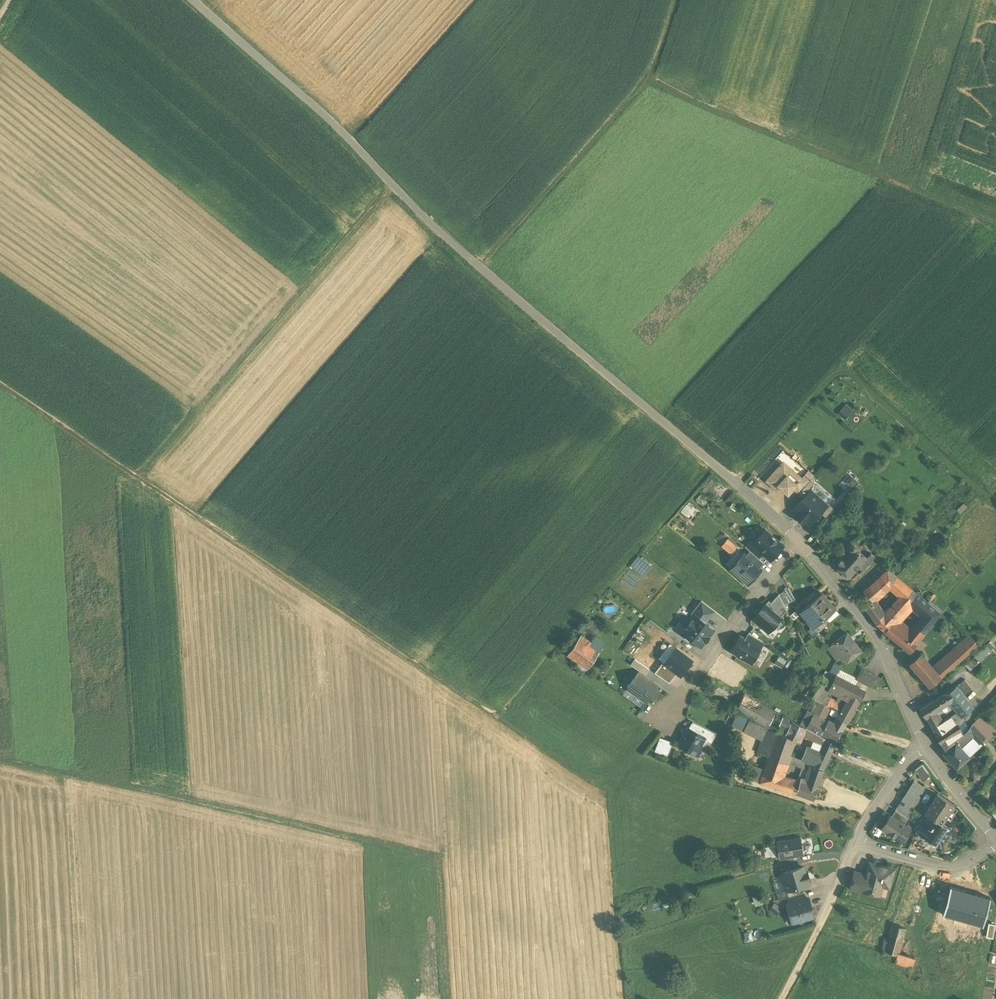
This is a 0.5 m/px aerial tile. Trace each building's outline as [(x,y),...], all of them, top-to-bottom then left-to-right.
[(839,414),(845,420),(849,416),(843,410),(839,414)] [(789,473),(780,466),(767,481),(777,490),(782,485),(789,492),(793,488),(800,480),(791,471),(789,473)] [(793,488),(798,493),(813,477),(807,472),(793,488)] [(846,480),(852,486),(858,480),(852,474),(846,480)] [(810,480),(798,493),(803,498),(810,490),(811,491),(816,485),(810,480)] [(853,489),(859,494),(865,487),(859,482),(853,489)] [(811,491),(810,490),(803,498),(793,510),(798,514),(795,517),(802,523),(805,521),(809,525),(820,513),(827,505),(826,505),(811,491)] [(827,505),(820,513),(825,517),(833,508),(827,503),(826,505),(827,505)] [(956,509),(961,513),(967,508),(962,503),(956,509)] [(765,530),(753,544),(752,545),(762,554),(770,561),(783,546),(765,530)] [(832,534),(827,538),(834,547),(839,542),(832,534)] [(729,539),(722,546),(731,554),(738,547),(729,539)] [(758,559),(762,554),(752,545),(753,544),(750,541),(745,547),(749,551),(758,559)] [(842,555),(843,557),(849,550),(849,547),(851,545),(854,545),(856,547),(856,550),(859,552),(862,548),(855,541),(851,541),(846,547),(846,550),(842,555)] [(856,547),(854,545),(851,545),(849,547),(849,550),(843,557),(841,559),(841,558),(837,563),(835,566),(849,578),(859,566),(866,559),(866,558),(859,552),(856,550),(856,547)] [(758,559),(749,551),(745,556),(758,568),(763,562),(758,559)] [(866,558),(866,559),(870,563),(875,557),(871,553),(866,558)] [(736,562),(730,569),(747,584),(760,570),(758,568),(745,556),(743,555),(736,562)] [(725,564),(730,569),(736,562),(730,557),(725,564)] [(866,559),(859,566),(864,570),(870,563),(866,559)] [(943,569),(936,576),(941,580),(947,573),(943,569)] [(916,594),(887,570),(880,577),(889,586),(900,597),(907,603),(916,594)] [(880,577),(863,592),(872,602),(875,600),(889,586),(880,577)] [(783,591),(789,602),(795,599),(790,588),(783,591)] [(789,602),(783,591),(778,594),(779,595),(784,605),(789,602)] [(821,593),(800,611),(813,626),(824,617),(834,608),(830,603),(830,601),(828,599),(826,598),(821,593)] [(916,594),(907,603),(908,604),(908,605),(918,612),(926,603),(916,594)] [(765,605),(780,618),(787,611),(784,605),(779,595),(771,603),(769,601),(765,605)] [(900,597),(892,605),(901,613),(908,605),(908,604),(907,603),(900,597)] [(872,602),(865,609),(874,621),(883,611),(875,600),(872,602)] [(926,603),(918,612),(921,615),(923,616),(922,618),(930,625),(941,611),(928,600),(926,603)] [(715,612),(701,601),(691,614),(694,617),(695,616),(705,624),(715,612)] [(765,605),(753,619),(768,632),(780,618),(765,605)] [(892,605),(885,614),(883,611),(874,621),(876,624),(884,631),(896,618),(901,613),(892,605)] [(918,612),(908,605),(901,613),(896,618),(911,630),(921,618),(919,617),(921,615),(918,612)] [(675,628),(682,633),(694,617),(691,614),(688,612),(675,628)] [(705,624),(695,616),(694,617),(682,633),(692,641),(694,641),(701,645),(704,642),(709,637),(708,636),(712,630),(705,624)] [(824,617),(813,626),(818,632),(829,622),(824,617)] [(911,630),(896,618),(884,631),(909,652),(920,638),(911,630)] [(921,618),(911,630),(920,638),(930,625),(922,618),(921,618)] [(590,629),(598,635),(606,625),(598,619),(590,629)] [(763,642),(748,633),(744,639),(759,648),(763,642)] [(846,633),(833,643),(847,661),(860,650),(846,633)] [(968,634),(932,666),(941,676),(978,643),(968,634)] [(592,644),(580,636),(567,654),(580,663),(577,667),(585,673),(606,644),(597,637),(592,644)] [(744,639),(740,637),(731,651),(737,655),(743,659),(751,663),(759,648),(744,639)] [(988,642),(974,656),(979,661),(993,647),(988,642)] [(678,673),(681,675),(692,661),(675,648),(664,663),(678,673)] [(932,666),(920,653),(909,663),(930,686),(941,676),(932,666)] [(974,656),(965,665),(970,670),(979,661),(974,656)] [(639,671),(645,676),(649,670),(634,659),(630,665),(639,671)] [(744,667),(731,659),(728,664),(741,672),(744,667)] [(743,674),(741,672),(728,664),(723,661),(713,675),(734,687),(743,674)] [(837,661),(830,675),(834,678),(835,676),(841,679),(845,673),(837,661)] [(663,662),(654,674),(669,685),(678,673),(664,663),(663,662)] [(880,678),(863,668),(857,680),(871,687),(880,678)] [(627,688),(648,703),(660,686),(645,676),(639,671),(627,688)] [(830,675),(825,673),(822,677),(831,682),(834,678),(830,675)] [(841,679),(835,676),(834,678),(831,682),(828,689),(843,697),(848,699),(850,695),(854,686),(841,679)] [(831,682),(822,677),(811,698),(819,702),(820,703),(821,702),(824,695),(828,689),(831,682)] [(965,679),(955,687),(962,696),(972,688),(965,679)] [(864,690),(854,686),(850,695),(859,699),(859,700),(864,690)] [(955,687),(943,694),(950,702),(954,708),(955,709),(966,700),(962,696),(955,687)] [(943,694),(920,709),(926,718),(932,728),(940,723),(940,722),(937,718),(940,716),(936,711),(950,702),(943,694)] [(805,727),(744,695),(736,710),(765,726),(766,727),(777,732),(796,740),(799,742),(802,735),(805,727)] [(835,700),(824,695),(821,702),(830,707),(831,708),(835,701),(835,700)] [(839,703),(835,701),(831,708),(841,712),(837,718),(846,723),(859,699),(850,695),(848,699),(843,708),(838,706),(839,703)] [(848,699),(843,697),(839,703),(838,706),(843,708),(848,699)] [(966,700),(955,709),(961,717),(972,708),(966,700)] [(820,703),(819,702),(813,714),(823,719),(830,707),(821,702),(820,703)] [(936,711),(940,716),(954,708),(950,702),(936,711)] [(749,719),(737,713),(732,723),(744,729),(749,719)] [(823,719),(813,714),(806,726),(820,734),(821,733),(827,721),(823,719)] [(950,716),(940,722),(940,723),(932,728),(945,750),(955,741),(962,735),(962,734),(950,716)] [(995,733),(979,716),(972,724),(985,738),(987,741),(995,733)] [(846,723),(837,718),(834,725),(842,730),(846,723)] [(765,726),(749,719),(744,729),(743,731),(761,740),(766,727),(765,726)] [(834,725),(827,721),(821,733),(836,741),(842,730),(834,725)] [(985,738),(972,724),(967,731),(973,737),(979,744),(985,738)] [(716,734),(702,727),(698,734),(704,738),(711,742),(716,734)] [(777,732),(766,727),(761,740),(757,752),(768,757),(777,732)] [(834,743),(805,727),(802,735),(822,744),(832,749),(834,743)] [(698,734),(688,728),(679,744),(685,748),(686,748),(692,752),(701,750),(699,745),(704,738),(698,734)] [(973,737),(967,731),(965,732),(962,735),(955,741),(961,748),(973,737)] [(796,740),(777,732),(768,757),(766,765),(783,771),(787,762),(789,756),(796,740)] [(672,743),(659,739),(654,753),(667,757),(672,743)] [(945,750),(942,753),(956,768),(969,757),(961,748),(955,741),(945,750)] [(832,749),(822,744),(819,751),(829,755),(832,749)] [(819,751),(810,747),(809,749),(806,748),(801,760),(823,769),(829,755),(819,751)] [(804,762),(789,756),(787,762),(802,768),(804,762)] [(813,765),(804,762),(802,768),(811,772),(813,765)] [(924,781),(932,776),(925,764),(916,769),(924,781)] [(764,769),(751,765),(746,778),(760,782),(764,769)] [(783,771),(766,765),(764,769),(760,782),(777,787),(781,778),(783,771)] [(823,770),(813,765),(811,772),(806,783),(800,780),(798,784),(795,793),(813,798),(823,770)] [(811,772),(802,768),(797,779),(800,780),(806,783),(811,772)] [(798,784),(781,778),(777,787),(795,793),(798,784)] [(914,781),(895,810),(906,817),(913,805),(924,788),(914,781)] [(924,788),(913,805),(924,812),(920,818),(921,819),(914,829),(918,832),(917,833),(922,836),(923,835),(935,843),(939,846),(955,823),(951,820),(945,816),(953,804),(936,793),(925,786),(924,788)] [(945,816),(951,820),(959,807),(953,804),(945,816)] [(895,810),(891,817),(903,825),(908,818),(906,817),(895,810)] [(890,816),(882,828),(901,841),(909,829),(903,825),(891,817),(890,816)] [(914,822),(908,818),(903,825),(909,829),(914,822)] [(800,838),(776,842),(777,844),(779,856),(779,859),(803,855),(800,838)] [(765,858),(779,856),(777,844),(763,847),(765,858)] [(866,875),(862,888),(863,888),(874,891),(876,884),(884,886),(888,887),(893,870),(869,863),(866,875)] [(803,867),(781,874),(780,877),(781,882),(784,884),(786,890),(787,891),(802,886),(808,884),(807,880),(809,879),(807,872),(805,873),(803,867)] [(866,875),(853,872),(847,887),(862,891),(863,888),(862,888),(866,875)] [(863,888),(862,891),(880,897),(884,886),(876,884),(874,891),(863,888)] [(802,886),(787,891),(786,890),(784,891),(787,898),(804,893),(802,886)] [(982,924),(990,897),(950,886),(943,913),(982,924)] [(804,893),(787,898),(788,903),(806,898),(804,893)] [(788,903),(787,904),(790,914),(794,916),(796,921),(797,921),(799,922),(803,921),(804,919),(814,916),(810,904),(811,904),(809,897),(806,898),(788,903)] [(647,907),(649,913),(669,906),(667,900),(647,907)] [(993,938),(995,924),(988,923),(986,937),(993,938)] [(904,927),(893,924),(885,951),(887,951),(897,954),(904,927)] [(914,958),(897,954),(895,961),(912,966),(912,965),(914,958)] [(391,998),(401,998),(401,986),(390,987),(391,998)]
